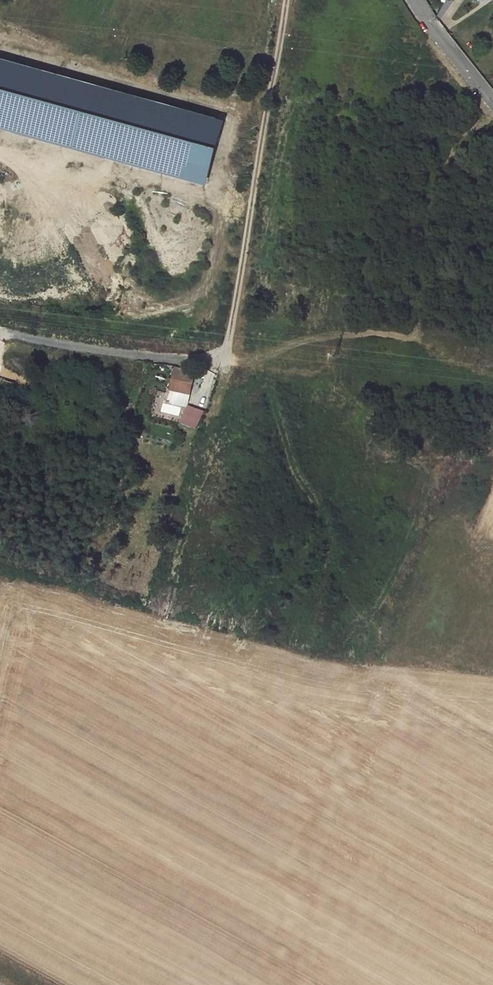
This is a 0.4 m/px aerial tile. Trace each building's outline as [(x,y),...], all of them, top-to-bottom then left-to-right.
[(452,0),(447,0),(437,15),(441,18),(453,1),(452,0)] [(209,184),(225,119),(0,57),(0,125),(209,184)] [(177,368),(172,389),(190,394),(195,372),(177,368)] [(11,396),(15,383),(0,379),(0,393),(11,396)] [(180,425),(197,430),(202,410),(185,406),(180,425)]
